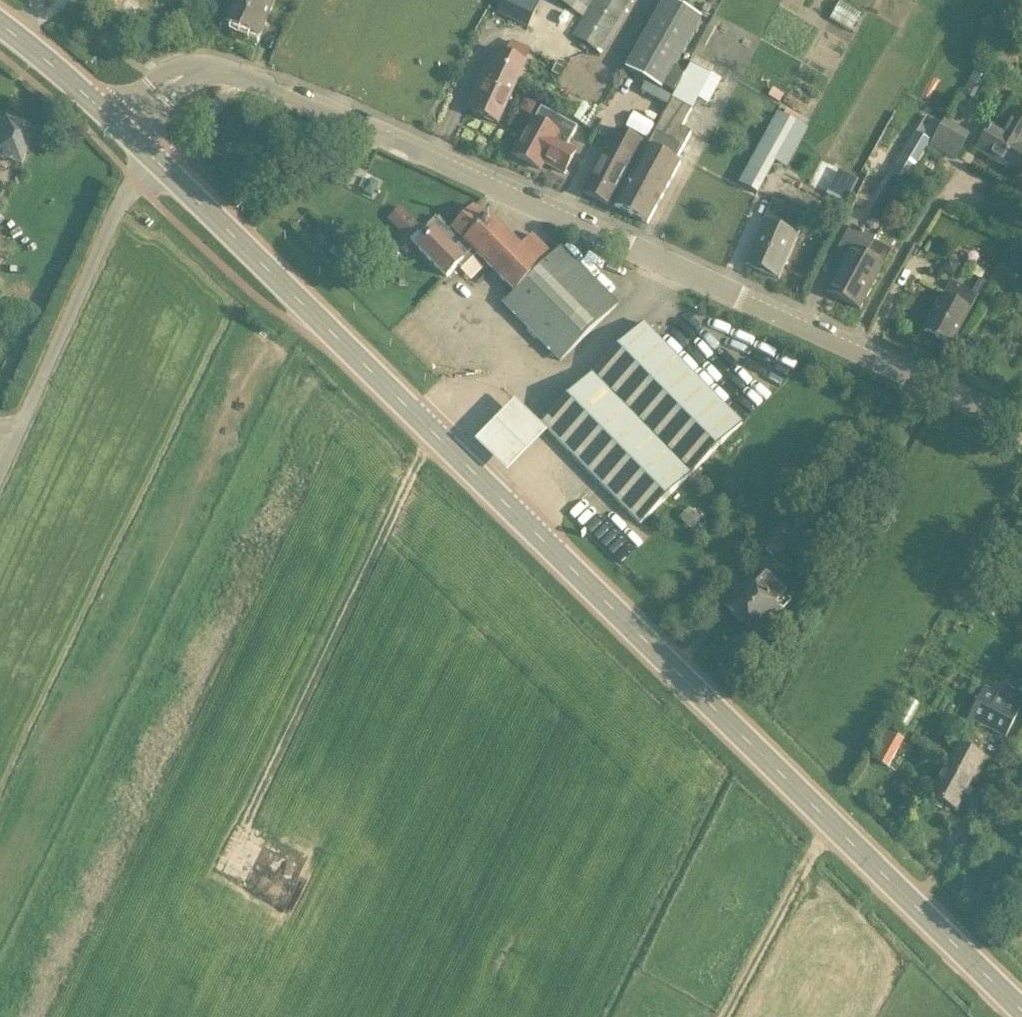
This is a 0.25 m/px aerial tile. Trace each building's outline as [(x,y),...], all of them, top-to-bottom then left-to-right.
[(275,0),(231,0),(223,21),(260,37),(275,0)] [(497,13),(528,27),(540,0),(503,0),(497,13)] [(585,17),(574,37),(601,54),(634,0),(557,0),(585,17)] [(661,90),(701,20),(667,0),(665,0),(626,70),(661,90)] [(831,22),(853,32),(863,10),(842,0),(841,0),(831,22)] [(484,86),(471,113),(498,125),(526,62),(494,48),(478,84),(484,86)] [(536,105),(525,99),(520,109),(531,114),(536,105)] [(680,163),(676,161),(691,133),(682,128),(692,110),(672,100),(648,146),(647,145),(615,206),(648,224),(680,163)] [(535,120),(533,119),(514,155),(540,170),(544,163),(564,174),(576,152),(567,147),(577,128),(541,108),(535,120)] [(1016,111),(1003,132),(992,126),(977,151),(1019,175),(1021,171),(1021,115),(1016,111)] [(739,184),(757,194),(796,125),(778,115),(739,184)] [(22,165),(35,130),(8,120),(0,141),(0,157),(22,165)] [(971,135),(945,120),(930,147),(955,161),(971,135)] [(607,143),(581,193),(608,207),(641,142),(616,129),(608,144),(607,143)] [(916,134),(892,175),(906,183),(930,143),(916,134)] [(930,149),(927,156),(939,162),(943,155),(930,149)] [(827,194),(846,203),(858,179),(839,169),(827,194)] [(370,180),(357,174),(351,186),(364,193),(370,180)] [(464,217),(443,195),(427,210),(436,219),(420,234),(426,240),(418,248),(446,277),(459,264),(462,268),(477,254),(515,293),(504,304),(561,361),(618,305),(562,248),(553,256),(532,235),(521,246),(490,215),(486,219),(474,207),(464,217)] [(775,196),(764,221),(764,220),(745,264),(779,279),(798,235),(797,235),(807,210),(775,196)] [(389,220),(397,228),(409,216),(400,208),(389,220)] [(825,291),(843,301),(867,257),(866,256),(876,238),(862,231),(861,232),(851,226),(832,260),(839,264),(825,291)] [(860,310),(883,266),(867,257),(843,301),(860,310)] [(941,270),(954,277),(960,265),(948,258),(941,270)] [(975,267),(971,275),(983,281),(987,273),(975,267)] [(977,296),(972,293),(952,280),(943,296),(924,331),(951,346),(971,311),(970,311),(977,296)] [(541,423),(640,525),(742,424),(643,323),(541,423)] [(544,436),(514,406),(477,444),(508,474),(544,436)] [(781,523),(759,546),(775,562),(798,540),(781,523)] [(760,570),(724,606),(755,637),(791,601),(760,570)] [(1021,707),(985,687),(969,719),(1005,738),(1021,707)] [(904,740),(885,730),(870,758),(889,768),(904,740)] [(958,744),(930,798),(957,812),(971,783),(976,786),(989,760),(958,744)]
